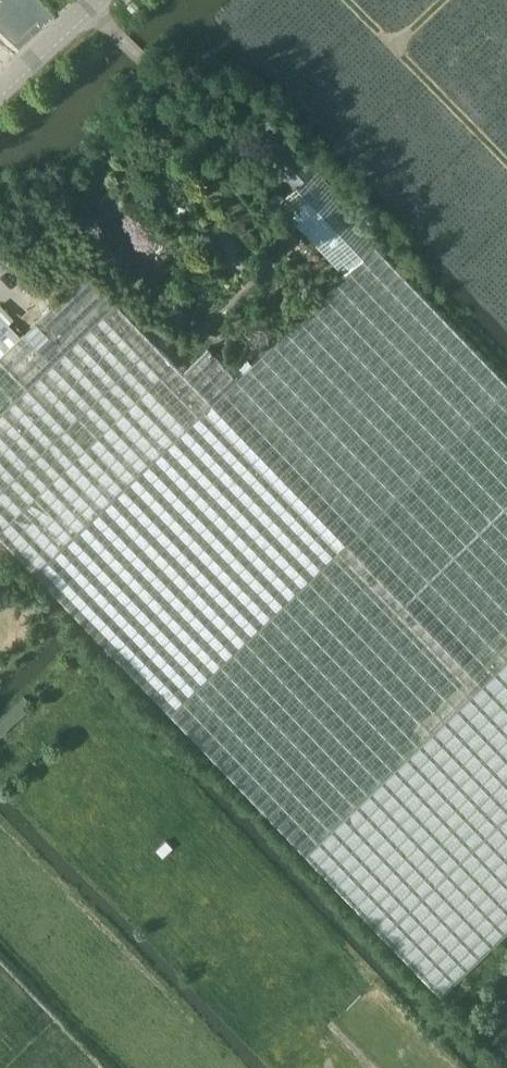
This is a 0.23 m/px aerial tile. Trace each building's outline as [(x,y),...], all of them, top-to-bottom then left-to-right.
[(293,186),(314,166),(285,135),(264,155),(293,186)] [(506,462),(506,382),(376,244),(382,238),(314,166),(293,186),(276,202),(344,274),(336,282),(506,462)] [(506,932),(506,462),(336,282),(236,377),(208,346),(182,371),(86,270),(20,334),(18,333),(0,350),(0,537),(441,996),(506,932)] [(18,333),(0,314),(0,350),(18,333)] [(0,717),(0,735),(1,734),(25,712),(22,709),(29,702),(22,695),(0,717)]
